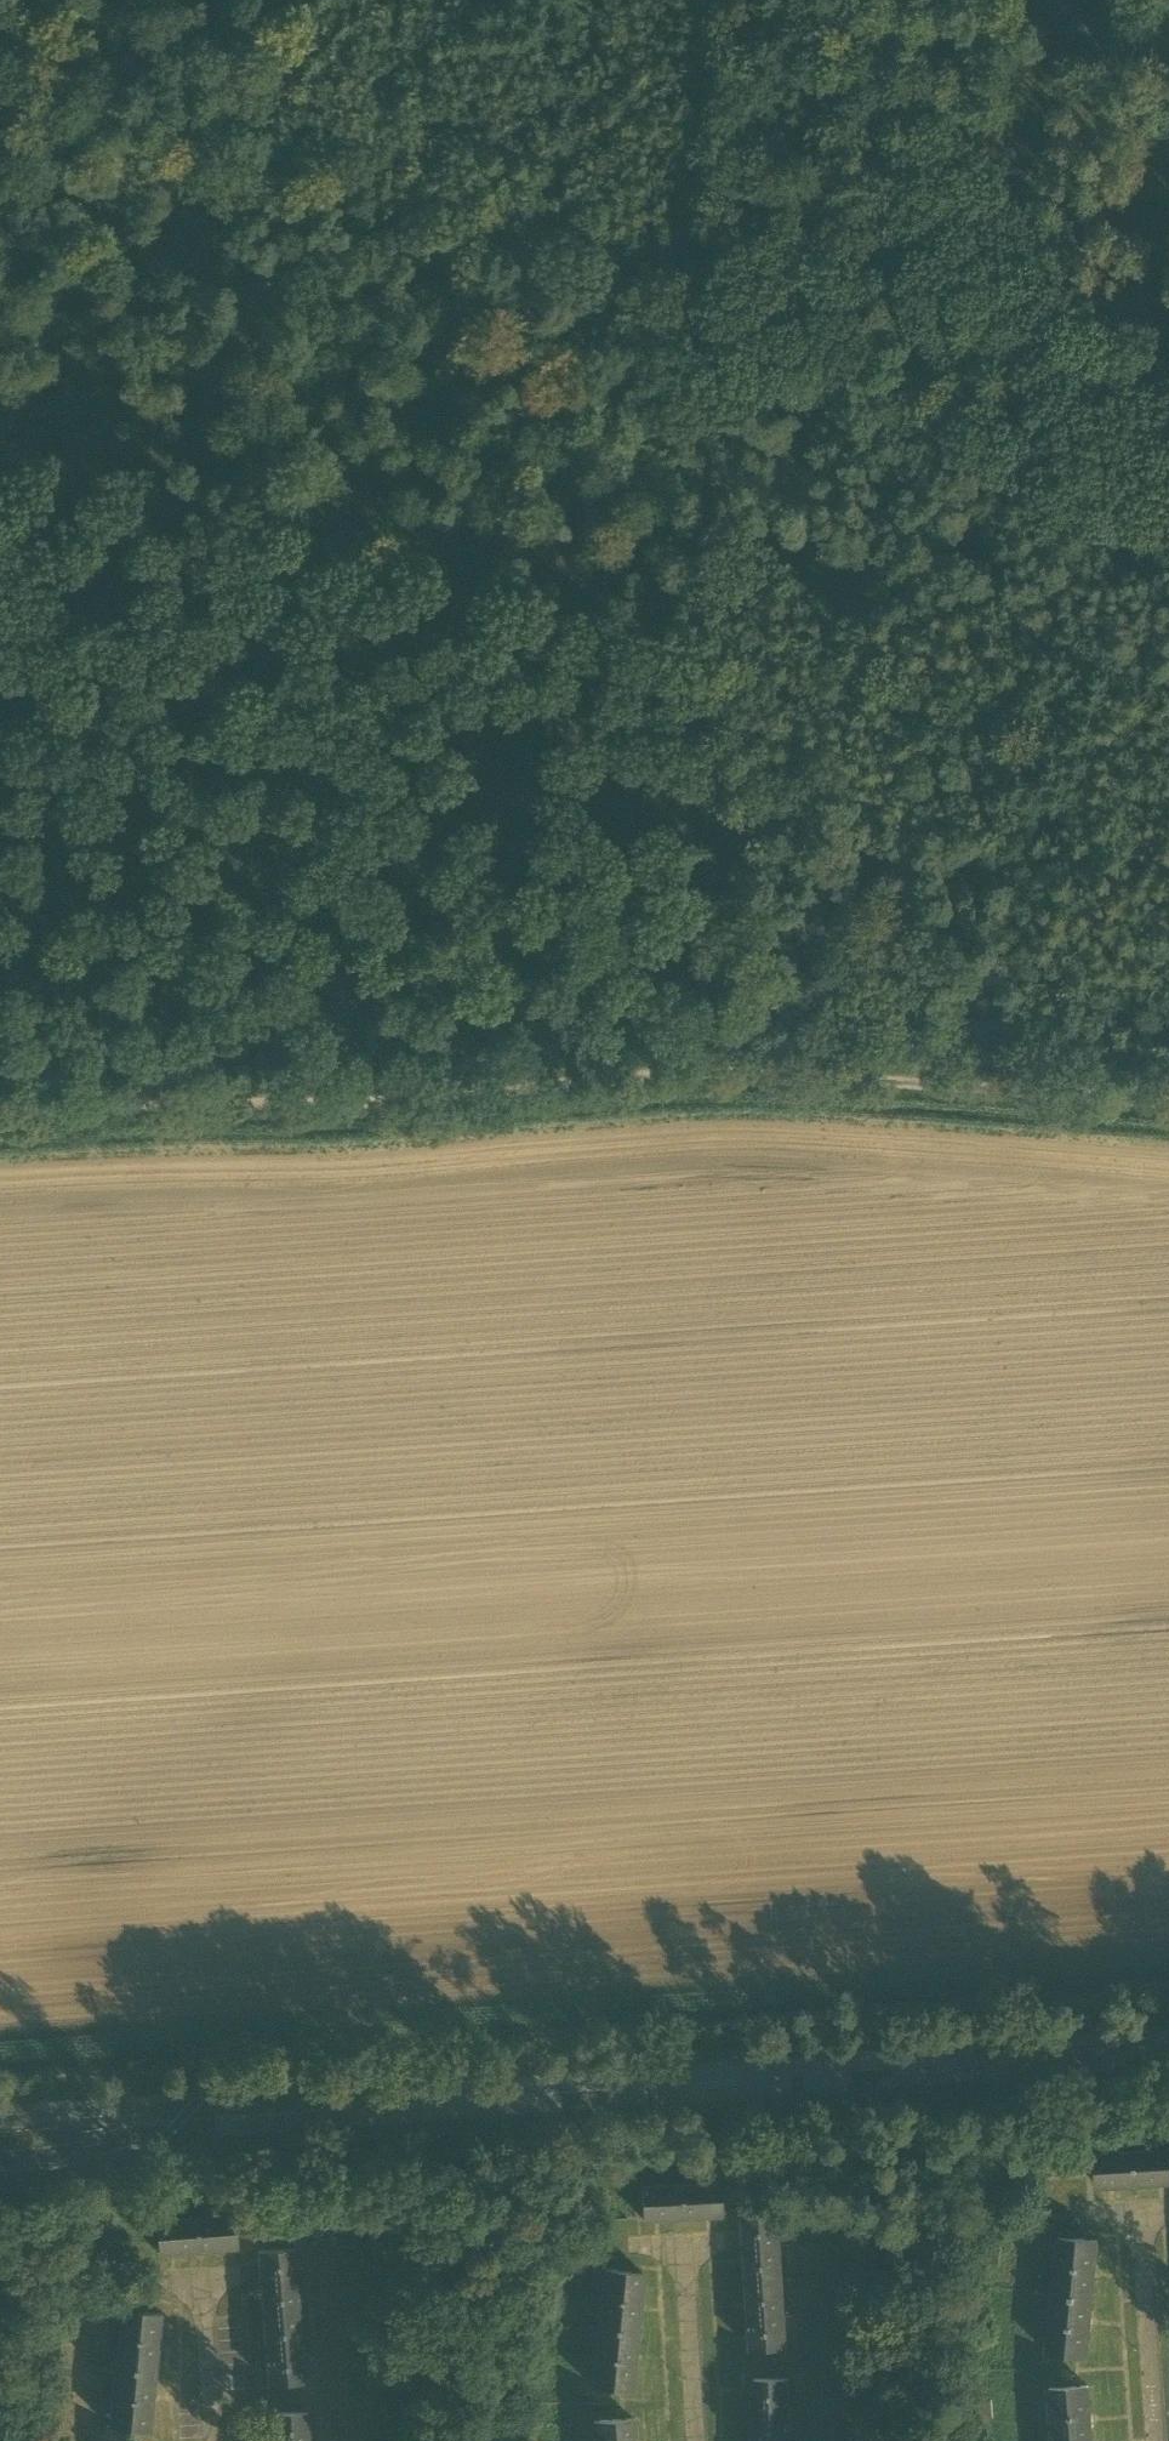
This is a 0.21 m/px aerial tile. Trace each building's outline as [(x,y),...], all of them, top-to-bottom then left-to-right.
[(1091,2157),(1092,2192),(1168,2190),(1168,2155),(1091,2157)] [(721,2220),(720,2185),(634,2188),(635,2222),(721,2220)] [(786,2353),(779,2217),(734,2220),(741,2356),(786,2353)] [(241,2257),(240,2222),(154,2225),(155,2259),(241,2257)] [(1049,2242),(1038,2362),(1089,2367),(1100,2247),(1049,2242)] [(306,2390),(299,2254),(255,2257),(262,2393),(306,2390)] [(591,2272),(580,2392),(631,2397),(643,2277),(591,2272)] [(112,2310),(100,2429),(152,2434),(163,2314),(112,2310)] [(788,2380),(742,2380),(742,2440),(787,2440),(788,2380)] [(1092,2392),(1040,2395),(1042,2440),(1094,2440),(1092,2392)] [(308,2417),(263,2417),(263,2440),(308,2440),(308,2417)] [(634,2423),(582,2425),(583,2440),(635,2440),(634,2423)]
